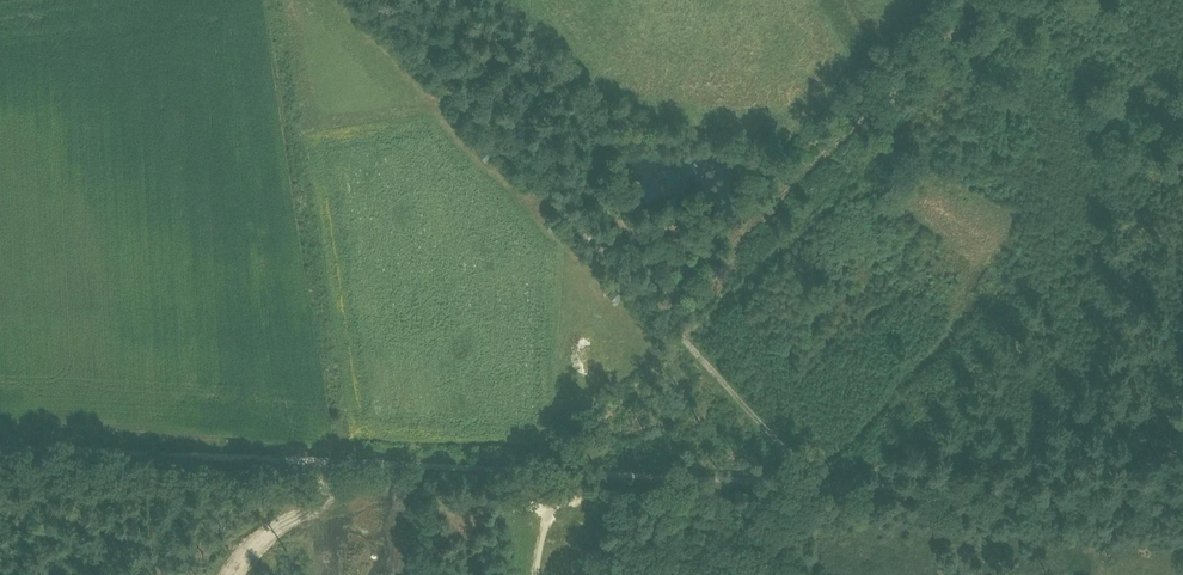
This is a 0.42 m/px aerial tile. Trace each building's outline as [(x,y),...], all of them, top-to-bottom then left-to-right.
[(492,155),(485,148),(478,155),(485,162),(492,155)] [(558,225),(550,218),(543,225),(551,232),(558,225)] [(622,295),(614,288),(607,296),(615,303),(622,295)]
